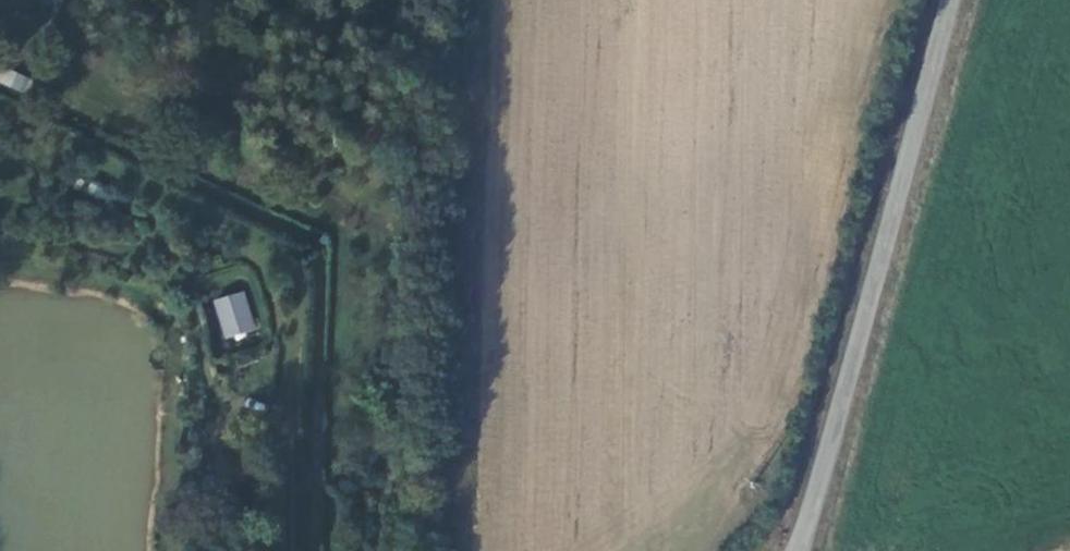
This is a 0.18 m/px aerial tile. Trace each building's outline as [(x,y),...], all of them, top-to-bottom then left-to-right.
[(24,90),(27,74),(0,69),(0,85),(24,90)] [(211,299),(223,339),(256,330),(244,290),(211,299)]
